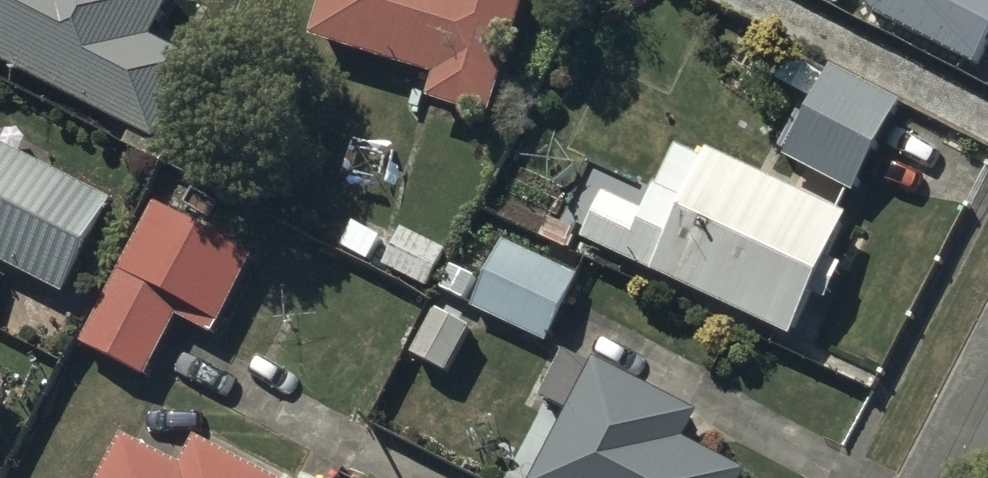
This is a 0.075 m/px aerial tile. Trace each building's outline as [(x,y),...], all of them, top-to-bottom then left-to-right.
[(158,141),(197,64),(157,44),(180,0),(0,0),(0,62),(158,141)] [(310,31),(436,67),(429,91),(488,108),(519,0),(318,0),(310,31)] [(862,5),(968,59),(987,20),(987,0),(865,0),(862,5)] [(804,93),(816,71),(790,58),(779,80),(804,93)] [(894,100),(826,65),(779,155),(848,190),(894,100)] [(638,207),(598,189),(578,232),(784,327),(804,285),(820,293),(835,259),(823,254),(844,208),(703,143),(698,152),(669,139),(638,207)] [(1,145),(0,146),(0,262),(68,297),(116,205),(1,145)] [(255,254),(155,201),(81,342),(145,376),(178,314),(214,332),(255,254)] [(382,239),(357,226),(345,248),(370,262),(382,239)] [(449,255),(406,234),(389,270),(432,291),(449,255)] [(575,273),(501,238),(470,304),(545,339),(575,273)] [(475,276),(454,266),(443,289),(465,299),(475,276)] [(468,325),(435,307),(412,349),(445,367),(468,325)] [(559,343),(536,388),(563,401),(523,477),(730,477),(736,466),(677,436),(692,406),(591,354),(586,357),(559,343)] [(0,386),(0,417),(12,392),(0,386)] [(124,431),(99,477),(281,477),(195,434),(182,460),(124,431)]
